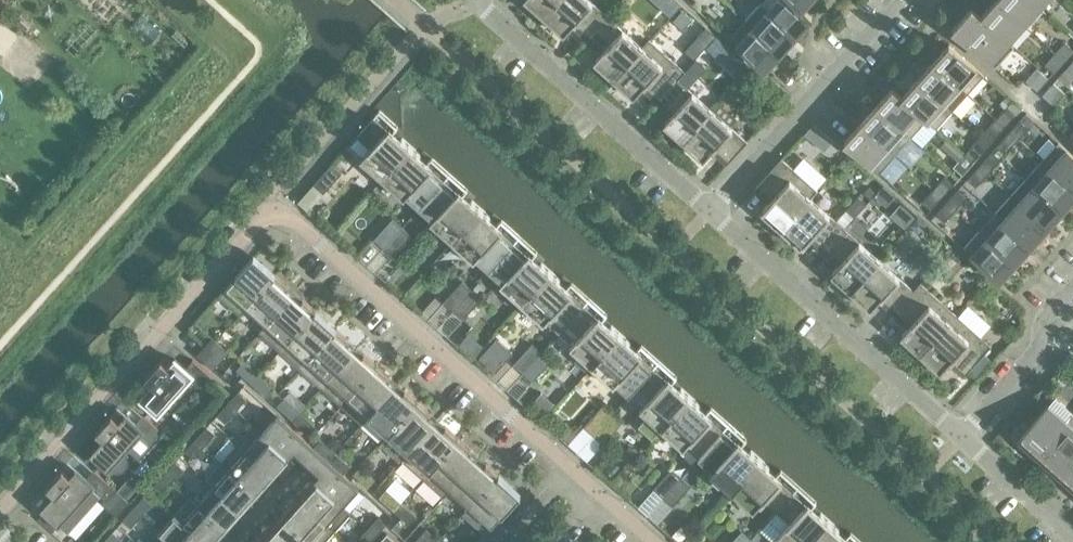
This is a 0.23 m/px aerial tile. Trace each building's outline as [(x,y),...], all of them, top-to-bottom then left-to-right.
[(543,16),(558,0),(526,0),(543,16)] [(543,16),(563,34),(574,22),(588,34),(585,37),(586,38),(608,14),(592,0),(558,0),(543,16)] [(769,7),(796,32),(812,14),(802,5),(802,6),(795,0),(775,0),(769,7)] [(999,0),(994,0),(981,15),(1008,39),(1024,22),(999,0)] [(1034,0),(999,0),(1024,22),(1039,5),(1034,0)] [(796,32),(769,7),(761,1),(745,18),(780,49),(796,32)] [(1008,39),(981,15),(971,6),(952,28),(995,66),(1014,44),(1008,39)] [(148,43),(161,29),(142,11),(129,25),(148,43)] [(24,27),(30,21),(20,12),(14,18),(24,27)] [(608,14),(586,38),(587,39),(590,36),(603,48),(593,60),(613,78),(649,38),(649,37),(642,45),(608,14)] [(780,49),(745,18),(729,36),(764,68),(780,49)] [(649,38),(613,78),(633,96),(644,85),(657,97),(655,99),(656,100),(684,69),(649,38)] [(1071,50),(1063,42),(1055,50),(1064,58),(1071,50)] [(984,74),(949,43),(933,60),(968,92),(984,74)] [(1055,68),(1064,58),(1055,50),(1047,60),(1055,68)] [(684,69),(656,100),(657,101),(659,99),(673,111),(663,123),(683,141),(715,105),(715,104),(712,107),(690,88),(706,70),(694,58),(684,69)] [(968,92),(933,60),(917,78),(952,109),(968,92)] [(70,76),(74,71),(63,62),(59,66),(70,76)] [(1069,62),(1060,72),(1069,80),(1072,75),(1072,66),(1069,62)] [(1036,88),(1047,76),(1036,65),(1025,78),(1036,88)] [(952,109),(917,78),(902,95),(892,86),(892,87),(937,126),(952,109)] [(1064,91),(1052,81),(1041,93),(1053,104),(1064,91)] [(937,126),(892,87),(876,104),(911,135),(926,119),(936,128),(937,126)] [(911,135),(876,104),(861,121),(896,153),(911,135)] [(1005,125),(1016,112),(1008,104),(996,117),(1005,125)] [(715,105),(683,141),(703,159),(713,147),(727,159),(725,162),(726,163),(747,139),(713,109),(716,105),(715,105)] [(374,115),(373,116),(357,134),(370,146),(360,158),(361,159),(364,157),(370,163),(368,166),(382,178),(411,145),(402,137),(400,139),(374,115)] [(993,138),(1005,125),(996,117),(984,130),(993,138)] [(1019,137),(1030,124),(1021,117),(1010,129),(1019,137)] [(825,146),(834,136),(815,121),(807,131),(825,146)] [(896,153),(861,121),(844,140),(879,171),(896,153)] [(1007,150),(1019,137),(1010,129),(998,142),(1007,150)] [(974,160),(985,147),(976,139),(965,152),(974,160)] [(1058,140),(1042,159),(1072,186),(1072,153),(1058,140)] [(420,153),(411,145),(382,178),(395,190),(398,187),(419,207),(444,178),(418,155),(420,153)] [(987,172),(999,159),(990,151),(978,164),(987,172)] [(805,152),(795,163),(817,183),(827,172),(805,152)] [(962,173),(974,160),(965,152),(953,165),(962,173)] [(782,156),(756,185),(770,198),(760,210),(785,232),(814,199),(810,196),(817,188),(782,156)] [(1042,159),(1027,176),(1061,207),(1072,194),(1072,186),(1042,159)] [(341,171),(332,162),(313,183),(323,191),(341,171)] [(976,185),(987,172),(978,164),(967,177),(976,185)] [(943,195),(954,182),(945,174),(934,187),(943,195)] [(1061,207),(1027,176),(1011,193),(1046,225),(1061,207)] [(470,201),(444,178),(419,207),(420,207),(428,197),(440,208),(429,220),(431,222),(434,219),(440,225),(438,228),(452,240),(481,208),(472,199),(470,201)] [(956,207),(968,194),(959,186),(947,199),(956,207)] [(931,208),(943,195),(934,187),(922,200),(931,208)] [(1046,225),(1011,193),(995,211),(1030,242),(1046,225)] [(849,231),(814,199),(785,232),(800,246),(811,234),(830,252),(849,231)] [(907,223),(916,212),(900,199),(891,210),(907,223)] [(945,220),(956,207),(947,199),(936,212),(945,220)] [(490,216),(481,208),(452,240),(464,252),(467,249),(489,269),(514,241),(488,218),(490,216)] [(1030,242),(995,211),(980,228),(1015,260),(1030,242)] [(384,246),(402,225),(392,217),(374,237),(384,246)] [(411,234),(402,225),(384,246),(393,254),(411,234)] [(1015,260),(980,228),(964,246),(998,278),(1015,260)] [(855,295),(884,262),(849,231),(830,252),(840,261),(830,272),(855,295)] [(521,303),(551,270),(542,262),(540,264),(514,241),(489,269),(509,287),(506,290),(521,303)] [(260,263),(252,256),(218,293),(239,312),(275,273),(262,261),(260,263)] [(900,314),(926,285),(921,281),(914,289),(884,262),(855,295),(870,308),(880,297),(900,314)] [(560,278),(551,270),(521,303),(535,315),(538,312),(559,331),(584,303),(558,280),(560,278)] [(275,273),(239,312),(240,313),(247,305),(266,322),(259,330),(260,331),(293,293),(285,286),(288,284),(275,273)] [(454,308),(472,288),(462,279),(444,300),(454,308)] [(924,357),(961,317),(926,285),(900,314),(910,323),(900,335),(924,357)] [(481,296),(472,288),(454,308),(463,317),(481,296)] [(293,293),(260,331),(280,349),(316,309),(303,298),(300,300),(293,293)] [(982,331),(991,321),(969,300),(960,310),(982,331)] [(591,365),(621,333),(611,324),(610,326),(584,303),(559,331),(580,350),(577,353),(591,365)] [(494,324),(503,314),(492,304),(483,314),(494,324)] [(316,309),(280,349),(300,367),(336,327),(335,327),(333,329),(326,323),(328,321),(316,309)] [(991,344),(961,317),(924,357),(940,371),(950,359),(965,373),(991,344)] [(336,327),(300,367),(321,385),(354,348),(347,341),(349,339),(336,327)] [(471,353),(481,342),(466,328),(456,339),(471,353)] [(494,368),(513,348),(495,331),(476,351),(494,368)] [(621,333),(591,365),(605,377),(607,375),(629,394),(653,366),(628,343),(630,341),(621,333)] [(212,336),(205,344),(222,359),(228,351),(212,336)] [(523,371),(542,351),(532,342),(514,362),(523,371)] [(222,359),(205,344),(198,352),(214,367),(222,359)] [(362,355),(354,348),(321,385),(341,403),(377,364),(364,352),(362,355)] [(551,359),(542,351),(523,371),(533,379),(551,359)] [(185,366),(175,357),(168,364),(161,357),(145,375),(152,382),(139,397),(157,413),(190,376),(202,386),(212,375),(192,358),(185,366)] [(258,373),(244,360),(237,368),(251,381),(258,373)] [(377,364),(341,403),(361,422),(395,384),(387,378),(389,375),(377,364)] [(635,412),(644,420),(639,426),(652,438),(661,428),(690,395),(681,388),(679,390),(653,366),(629,394),(641,405),(635,412)] [(273,386),(258,373),(251,381),(266,394),(273,386)] [(402,391),(395,384),(361,422),(362,422),(369,415),(389,432),(417,400),(405,389),(402,391)] [(546,409),(555,399),(540,386),(531,396),(546,409)] [(246,397),(238,390),(228,402),(236,409),(246,397)] [(690,395),(661,428),(675,440),(677,437),(698,456),(722,428),(696,405),(698,403),(690,395)] [(299,409),(284,396),(277,404),(292,417),(299,409)] [(1038,455),(1072,416),(1072,412),(1055,396),(1030,423),(1026,421),(1021,421),(1017,422),(1014,426),(1012,431),(1013,435),(1016,439),(1029,451),(1031,449),(1038,455)] [(417,400),(389,432),(408,450),(401,458),(402,458),(436,421),(428,414),(430,412),(417,400)] [(225,421),(236,409),(228,402),(217,413),(225,421)] [(593,433),(611,413),(602,404),(583,425),(593,433)] [(314,422),(299,409),(292,417),(307,430),(314,422)] [(135,421),(125,412),(119,419),(111,413),(95,430),(103,437),(90,452),(108,468),(111,469),(116,470),(120,470),(124,469),(125,468),(126,466),(128,462),(128,459),(127,455),(126,452),(125,449),(130,443),(141,454),(162,430),(143,413),(135,421)] [(253,424),(289,457),(290,456),(288,454),(292,449),(307,462),(318,450),(313,446),(277,413),(261,430),(253,424)] [(621,421),(611,413),(593,433),(603,442),(621,421)] [(1038,455),(1044,461),(1043,463),(1055,475),(1072,455),(1072,416),(1038,455)] [(443,428),(436,421),(402,458),(422,476),(458,437),(445,425),(443,428)] [(289,457),(253,424),(237,442),(271,472),(277,466),(279,468),(289,457)] [(215,432),(207,425),(196,437),(204,444),(215,432)] [(749,452),(722,428),(698,456),(699,457),(707,447),(719,459),(711,468),(719,475),(717,478),(731,490),(759,458),(751,451),(749,452)] [(194,456),(204,444),(196,437),(186,448),(194,456)] [(458,437),(422,476),(443,495),(476,457),(469,451),(471,448),(458,437)] [(335,451),(320,438),(313,446),(318,450),(328,459),(335,451)] [(271,472),(237,442),(221,459),(258,492),(268,481),(265,479),(271,472)] [(343,472),(328,459),(318,450),(307,462),(322,474),(317,480),(314,478),(343,504),(359,486),(343,472)] [(350,464),(335,451),(328,459),(343,472),(350,464)] [(1055,475),(1068,486),(1069,484),(1072,487),(1072,455),(1055,475)] [(484,464),(476,457),(443,495),(444,495),(451,488),(469,504),(462,512),(463,513),(499,473),(486,462),(484,464)] [(759,458),(731,490),(744,502),(747,500),(755,507),(763,498),(776,510),(792,491),(766,468),(768,466),(759,458)] [(258,492),(221,459),(206,476),(213,483),(240,507),(246,501),(248,503),(258,492)] [(611,475),(620,465),(614,459),(605,470),(611,475)] [(183,467),(175,460),(165,472),(173,479),(183,467)] [(375,477),(360,464),(353,472),(368,485),(375,477)] [(86,476),(76,467),(69,474),(62,468),(46,485),(54,492),(40,507),(44,510),(38,517),(52,530),(58,523),(67,530),(100,494),(103,497),(103,503),(116,514),(129,500),(94,468),(86,476)] [(663,496),(681,475),(672,467),(653,487),(663,496)] [(162,491),(173,479),(165,472),(154,483),(162,491)] [(499,473),(463,513),(484,532),(518,494),(510,487),(512,485),(499,473)] [(691,484),(681,475),(663,496),(672,504),(691,484)] [(343,504),(314,478),(304,490),(306,492),(300,498),(334,529),(350,511),(343,504)] [(213,483),(198,501),(226,527),(236,516),(234,514),(240,507),(213,483)] [(401,500),(386,487),(379,495),(394,508),(401,500)] [(772,540),(781,530),(789,538),(787,541),(788,541),(810,541),(829,520),(821,513),(819,515),(792,491),(776,510),(759,529),(772,540)] [(152,502),(144,495),(133,507),(141,514),(152,502)] [(300,498),(294,505),(292,503),(282,514),(314,541),(323,541),(334,529),(300,498)] [(416,514),(401,500),(394,508),(409,522),(416,514)] [(174,512),(208,541),(209,541),(214,536),(216,538),(226,527),(198,501),(183,518),(175,511),(174,512)] [(131,526),(141,514),(133,507),(123,518),(131,526)] [(174,512),(159,529),(173,541),(208,541),(174,512)] [(282,514),(273,525),(275,527),(269,533),(279,541),(314,541),(282,514)] [(376,534),(386,522),(378,515),(368,527),(376,534)] [(810,541),(849,541),(836,530),(838,528),(829,520),(810,541)] [(376,534),(368,527),(357,539),(361,541),(368,541),(376,534)] [(418,536),(424,541),(441,541),(425,528),(418,536)] [(159,529),(147,541),(173,541),(159,529)] [(751,538),(741,529),(730,541),(747,541),(751,538)] [(113,530),(102,541),(103,541),(116,541),(121,537),(113,530)] [(387,532),(378,541),(398,541),(387,532)] [(269,533),(263,540),(261,538),(257,541),(279,541),(269,533)]
